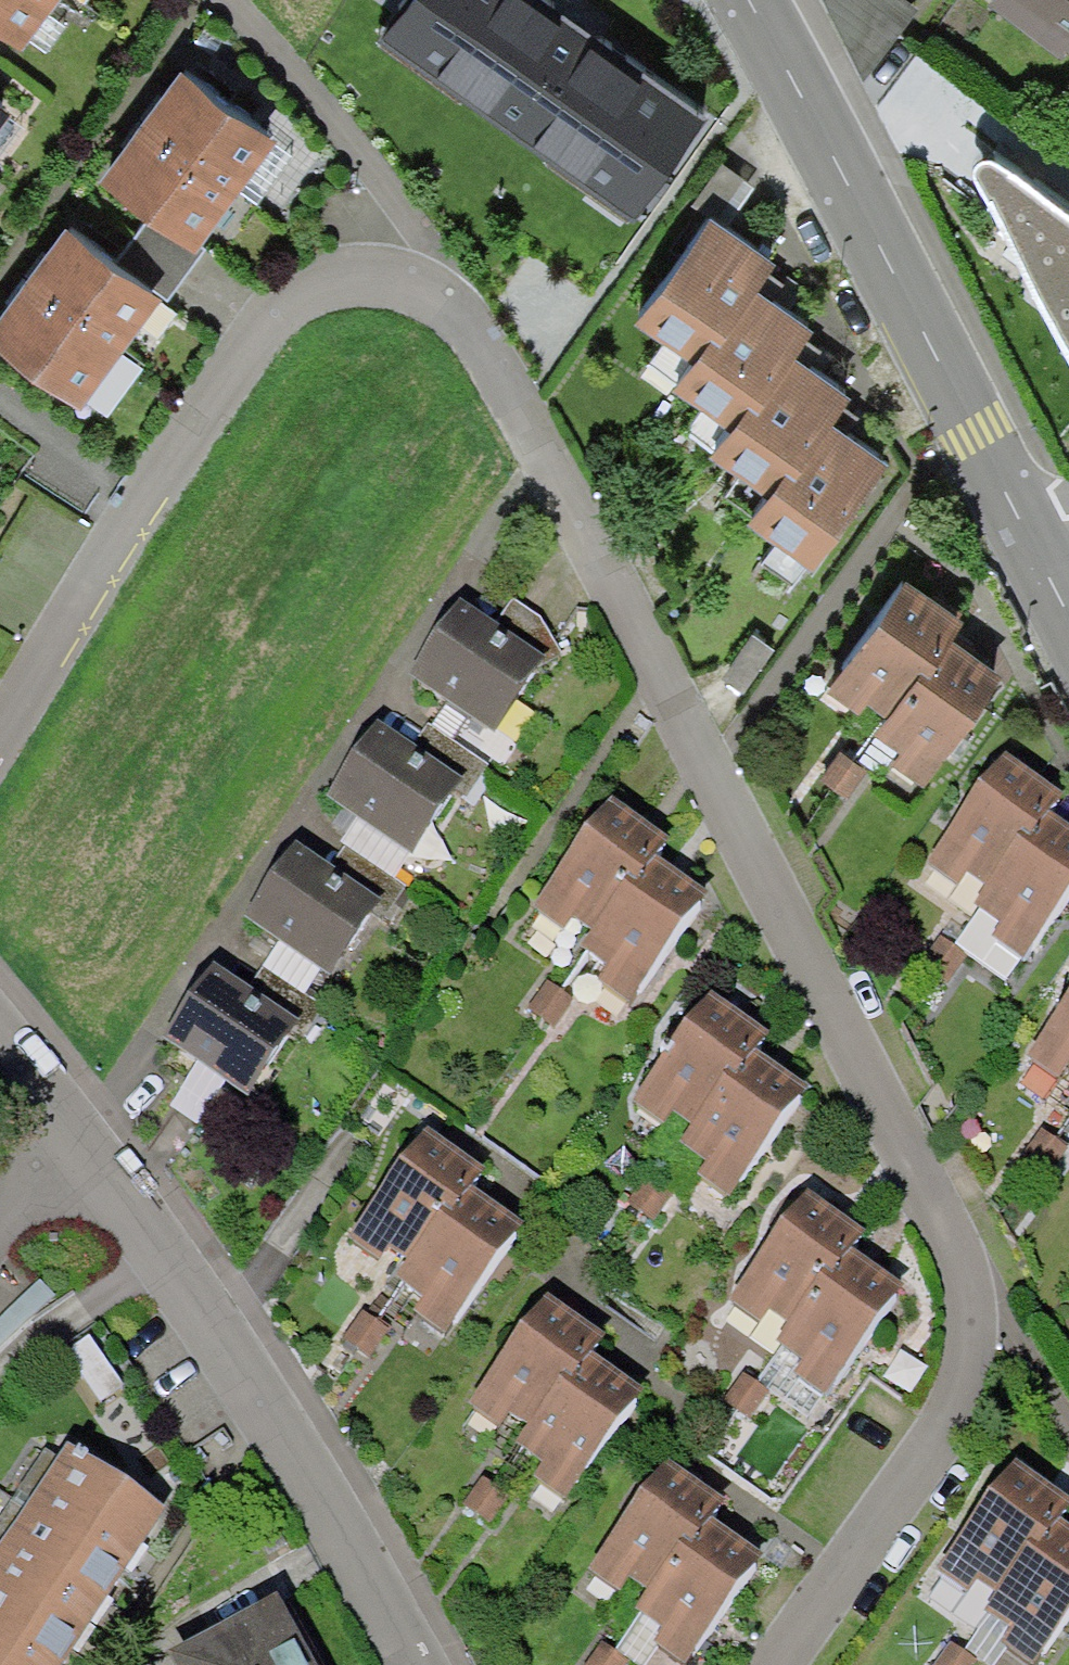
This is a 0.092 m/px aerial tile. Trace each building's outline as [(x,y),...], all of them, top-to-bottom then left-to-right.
[(19,51),(56,0),(0,0),(0,37),(19,51)] [(388,39),(640,219),(709,123),(536,0),(416,0),(388,39)] [(988,4),(1068,59),(1068,0),(991,0),(988,4)] [(275,135),(180,69),(157,103),(154,107),(134,136),(102,181),(197,247),(275,135)] [(779,233),(706,185),(626,303),(686,343),(706,313),(719,322),(755,269),(779,233)] [(1041,185),(993,247),(1043,285),(1023,310),(1068,345),(1068,207),(1041,185)] [(68,226),(39,264),(16,294),(0,315),(0,343),(79,403),(160,296),(68,226)] [(809,305),(755,269),(719,322),(706,313),(686,343),(669,367),(721,403),(744,370),(757,379),(789,332),(809,305)] [(744,370),(721,403),(700,433),(764,478),(785,448),(793,454),(831,401),(849,373),(789,332),(757,379),(744,370)] [(785,448),(764,478),(747,501),(811,547),(887,441),(831,401),(793,454),(785,448)] [(867,705),(890,721),(947,640),(957,626),(903,589),(827,697),(857,718),(867,705)] [(545,655),(460,599),(408,676),(493,733),(545,655)] [(1003,680),(945,637),(884,720),(872,737),(902,759),(893,771),(922,791),(1003,680)] [(463,780),(379,724),(329,800),(413,856),(463,780)] [(965,896),(988,913),(1045,832),(1055,818),(1002,781),(925,889),(955,910),(965,896)] [(561,926),(585,943),(642,862),(651,848),(598,811),(522,919),(552,940),(561,926)] [(1036,835),(975,918),(963,935),(993,957),(984,969),(1012,989),(1068,912),(1068,859),(1036,835)] [(379,900),(296,844),(245,920),(329,976),(379,900)] [(718,897),(660,854),(599,938),(587,954),(617,976),(608,988),(636,1009),(718,897)] [(297,1020),(210,964),(160,1040),(247,1097),(297,1020)] [(673,1106),(697,1122),(754,1042),(763,1028),(710,990),(634,1098),(664,1119),(673,1106)] [(1030,1094),(1060,1115),(1068,1102),(1068,1039),(1030,1094)] [(815,1089),(756,1046),(696,1129),(684,1146),(714,1168),(705,1180),(733,1200),(815,1089)] [(373,1255),(396,1271),(453,1190),(463,1176),(409,1139),(333,1247),(363,1268),(373,1255)] [(506,1234),(448,1192),(387,1275),(375,1291),(405,1313),(397,1326),(425,1346),(506,1234)] [(750,1312),(773,1328),(831,1247),(840,1233),(787,1196),(711,1304),(741,1325),(750,1312)] [(904,1296),(846,1253),(785,1337),(773,1353),(803,1375),(794,1387),(822,1408),(904,1296)] [(0,1317),(0,1345),(54,1294),(40,1279),(0,1317)] [(504,1420),(528,1437),(585,1356),(594,1342),(541,1305),(465,1413),(495,1434),(504,1420)] [(635,1400),(577,1358),(516,1441),(504,1457),(534,1479),(525,1491),(553,1512),(635,1400)] [(59,1448),(0,1540),(0,1664),(62,1664),(83,1633),(101,1605),(133,1556),(160,1514),(59,1448)] [(1067,1502),(1016,1464),(936,1572),(968,1595),(977,1582),(997,1596),(1054,1514),(1067,1502)] [(628,1581),(651,1597),(708,1517),(718,1503),(664,1465),(588,1573),(618,1594),(628,1581)] [(1054,1514),(997,1596),(984,1616),(1012,1635),(1003,1649),(1026,1664),(1042,1664),(1068,1626),(1068,1525),(1054,1514)] [(680,1664),(683,1664),(762,1554),(708,1517),(651,1597),(638,1615),(663,1632),(653,1646),(680,1664)] [(166,1656),(172,1664),(315,1664),(273,1594),(166,1656)] [(935,1664),(974,1664),(976,1661),(950,1643),(935,1664)]
